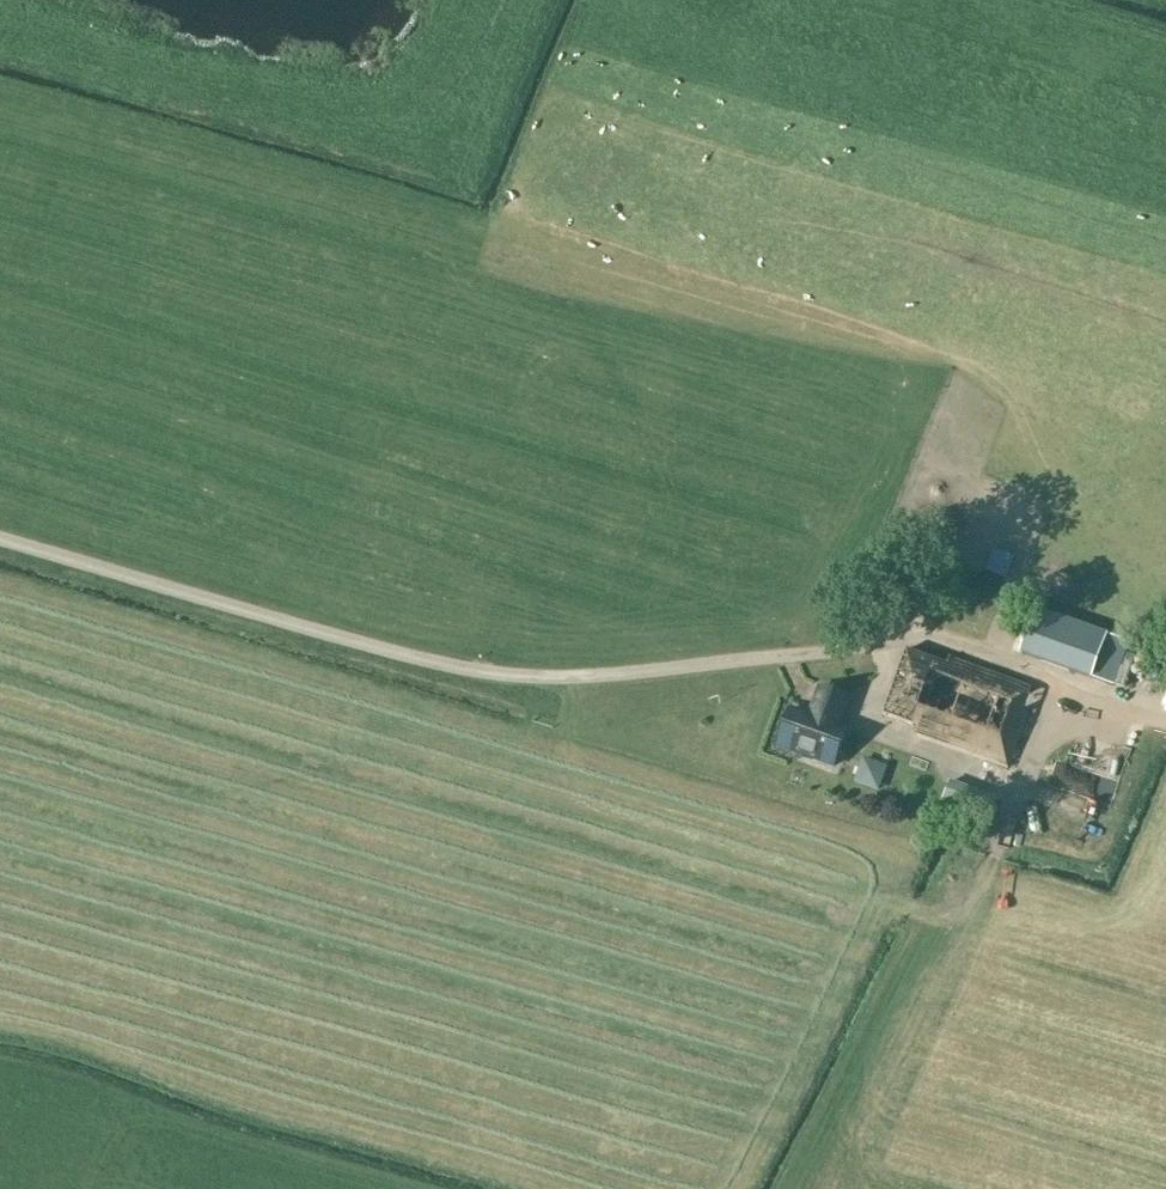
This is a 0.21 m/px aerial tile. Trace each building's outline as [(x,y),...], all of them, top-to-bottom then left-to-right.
[(1109,640),(1039,616),(1024,659),(1094,683),(1109,640)] [(946,665),(909,651),(884,715),(921,729),(919,736),(984,761),(1008,770),(1031,711),(1023,708),(1031,687),(950,655),(946,665)] [(848,699),(819,688),(812,709),(814,710),(812,717),(790,709),(777,746),(799,754),(799,755),(810,759),(811,759),(833,766),(846,729),(838,726),(848,699)] [(1072,773),(1105,779),(1111,745),(1080,739),(1076,765),(1056,762),(1052,784),(1069,787),(1072,773)] [(996,797),(949,780),(938,811),(985,828),(996,797)] [(1164,793),(1156,833),(1165,835),(1165,793),(1164,793)]
